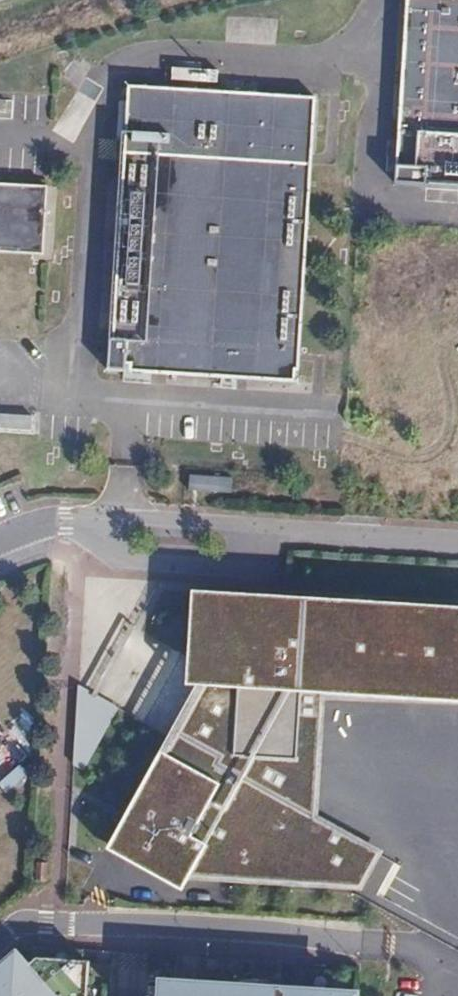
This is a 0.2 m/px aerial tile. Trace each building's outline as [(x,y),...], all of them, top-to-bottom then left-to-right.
[(406,111),(401,186),(457,190),(457,0),(413,0),(406,111)] [(176,71),(175,80),(218,83),(218,74),(176,71)] [(321,100),(132,88),(114,373),(300,386),(321,100)] [(10,117),(10,101),(0,100),(0,117),(10,117)] [(49,253),(53,190),(0,188),(0,250),(49,253)] [(35,416),(0,414),(0,431),(34,433),(35,416)] [(231,481),(192,479),(191,492),(231,493),(231,481)] [(112,850),(119,854),(160,877),(166,865),(189,878),(193,870),(207,878),(206,879),(318,885),(327,868),(360,886),(377,853),(317,812),(253,769),(294,693),(295,681),(332,683),(457,691),(457,600),(262,588),(256,588),(256,596),(214,593),(214,598),(210,655),(215,669),(188,717),(112,850)] [(332,683),(295,681),(294,693),(253,769),(317,812),(332,683)] [(0,784),(0,785),(8,795),(29,777),(20,766),(0,784)] [(37,861),(37,880),(48,880),(48,862),(37,861)] [(181,891),(189,878),(166,865),(160,877),(158,878),(181,891)] [(327,868),(318,885),(359,887),(360,886),(327,868)] [(36,957),(27,964),(15,951),(0,964),(0,995),(84,995),(88,958),(36,957)] [(150,979),(149,995),(360,995),(360,994),(150,979)]
